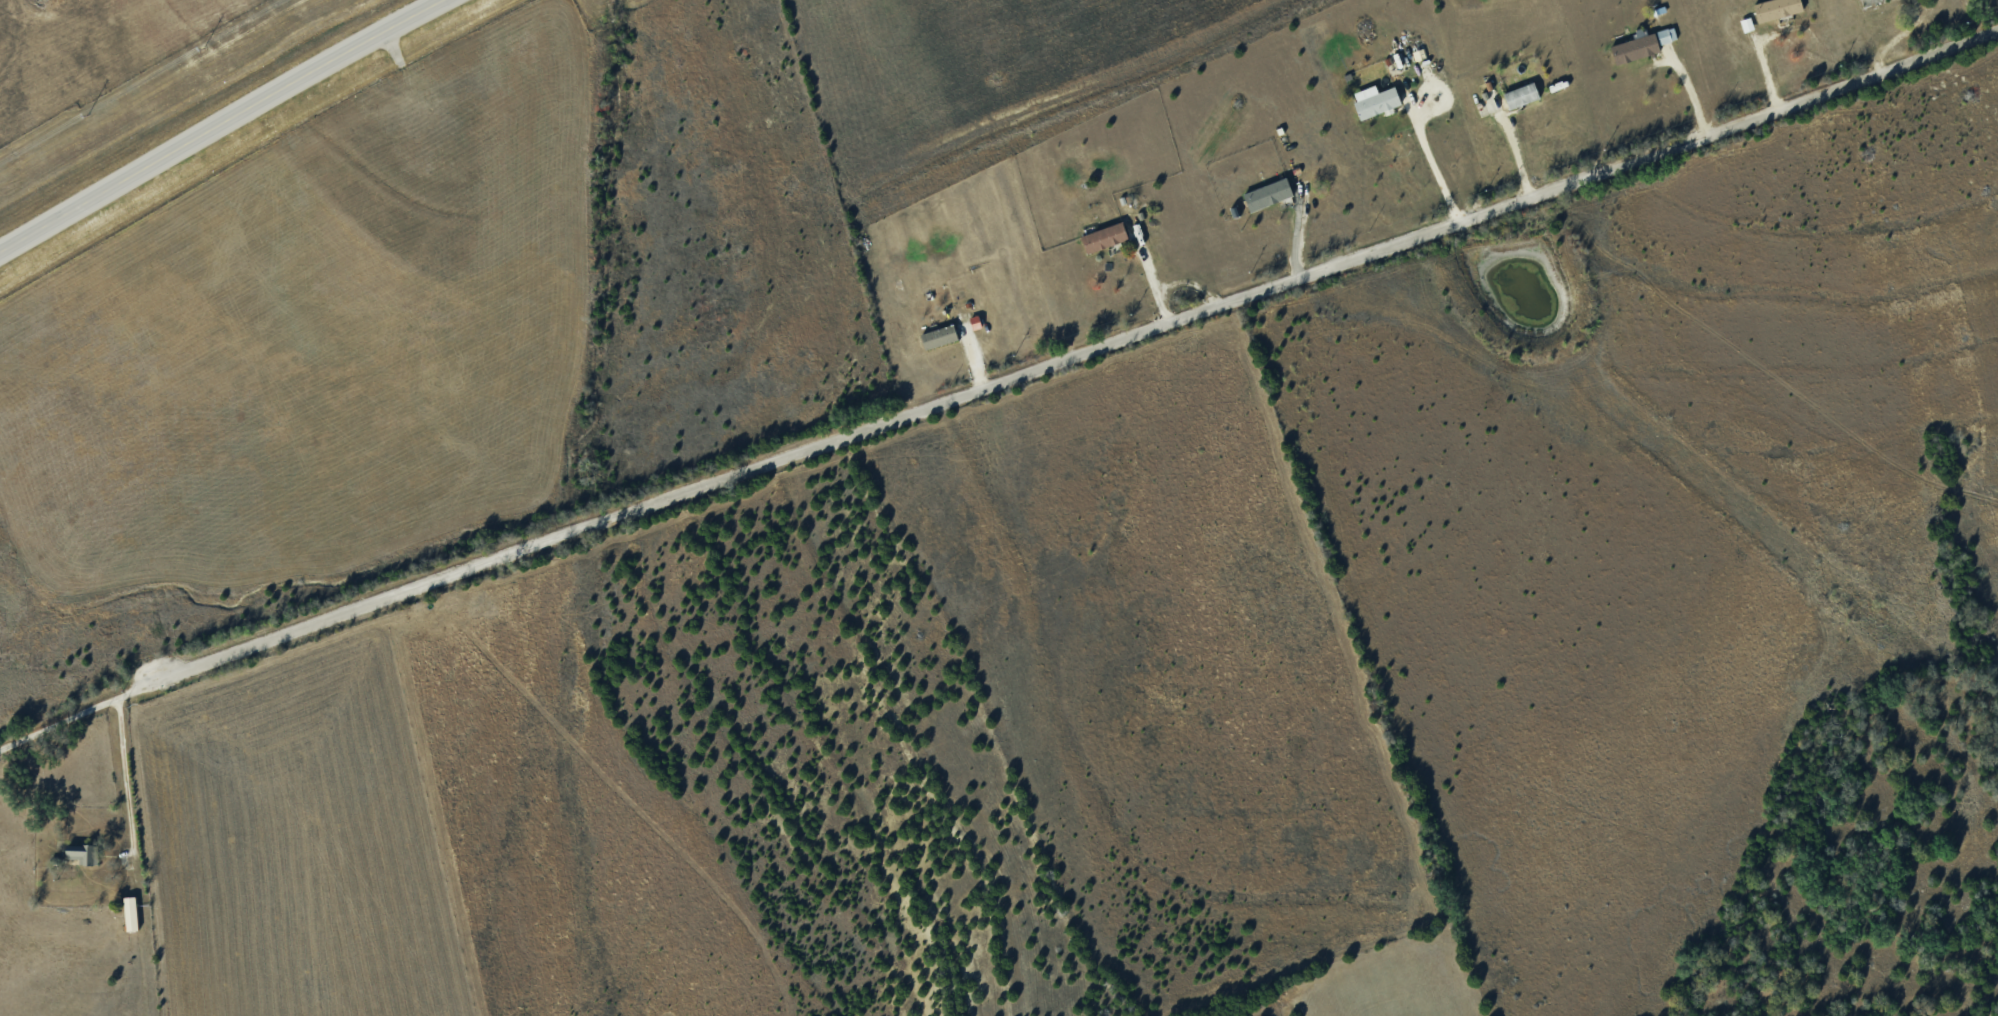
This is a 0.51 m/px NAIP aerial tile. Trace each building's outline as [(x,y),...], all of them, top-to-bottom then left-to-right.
[(1759,22),(1803,10),(1801,0),(1768,0),(1754,4),(1759,22)] [(1656,32),(1660,45),(1677,39),(1673,26),(1656,32)] [(1655,32),(1610,45),(1616,65),(1660,52),(1655,32)] [(1509,109),(1540,98),(1534,81),(1503,93),(1509,109)] [(1354,93),(1357,101),(1354,102),(1360,120),(1402,104),(1395,86),(1378,92),(1375,85),(1354,93)] [(1294,196),(1287,177),(1243,194),(1250,212),(1294,196)] [(1081,235),(1087,253),(1129,240),(1123,221),(1081,235)] [(926,349),(959,340),(954,324),(921,333),(926,349)] [(98,864),(98,844),(67,845),(68,858),(80,858),(80,864),(98,864)] [(138,930),(137,897),(125,897),(126,930),(138,930)]
